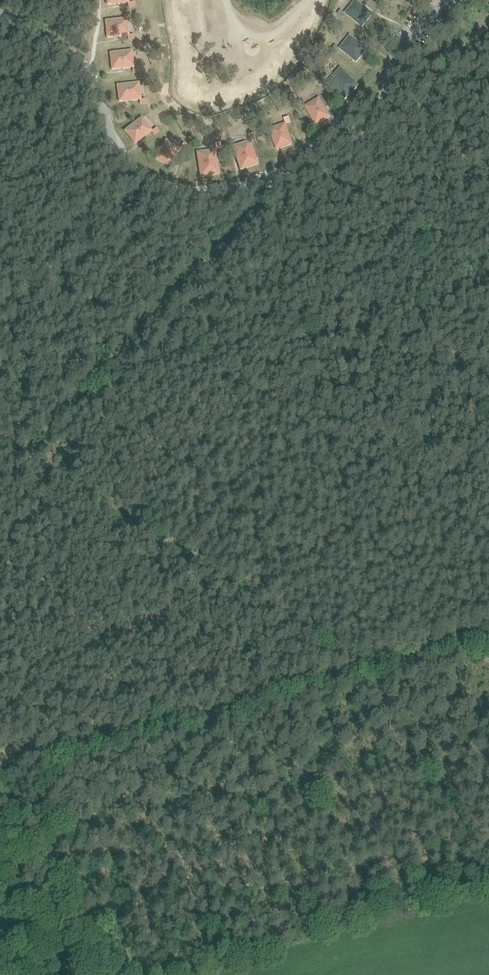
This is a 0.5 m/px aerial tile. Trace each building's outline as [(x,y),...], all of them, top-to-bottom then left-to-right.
[(346,13),(362,26),(372,14),(356,0),(346,13)] [(127,18),(106,20),(107,37),(129,35),(127,18)] [(129,32),(129,35),(124,35),(125,40),(135,39),(135,32),(129,32)] [(340,48),(357,62),(367,49),(350,36),(340,48)] [(132,50),(111,52),(112,69),(134,66),(132,50)] [(328,81),(345,99),(358,85),(341,68),(328,81)] [(139,83),(117,85),(119,101),(140,99),(139,83)] [(305,106),(316,125),(330,116),(319,98),(305,106)] [(142,117),(125,130),(135,143),(152,131),(142,117)] [(270,129),(277,149),(292,144),(285,123),(270,129)] [(166,140),(156,159),(171,166),(181,147),(166,140)] [(233,146),(241,170),(258,164),(251,141),(233,146)] [(197,152),(201,176),(219,174),(216,150),(197,152)]
